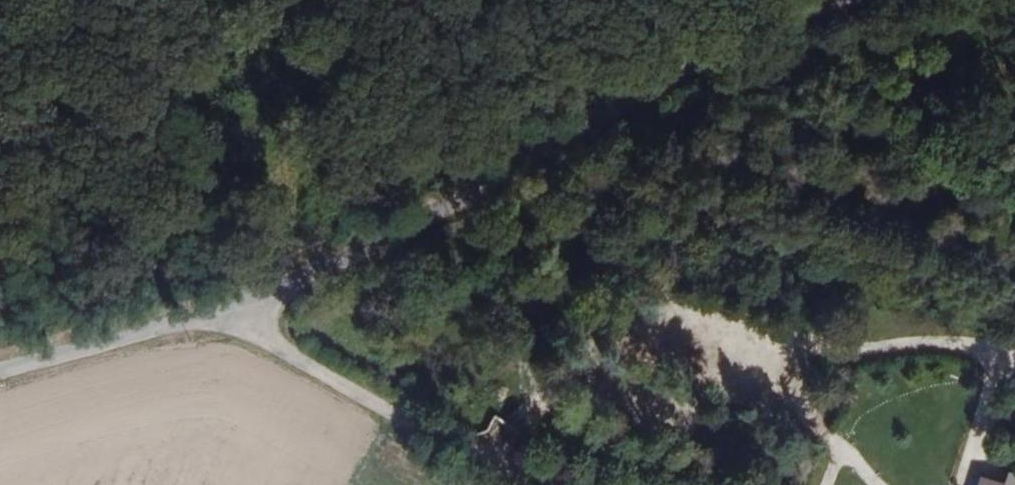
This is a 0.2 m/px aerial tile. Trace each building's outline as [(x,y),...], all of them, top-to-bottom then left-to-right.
[(1002,484),(1014,484),(1014,444),(1002,484)]
